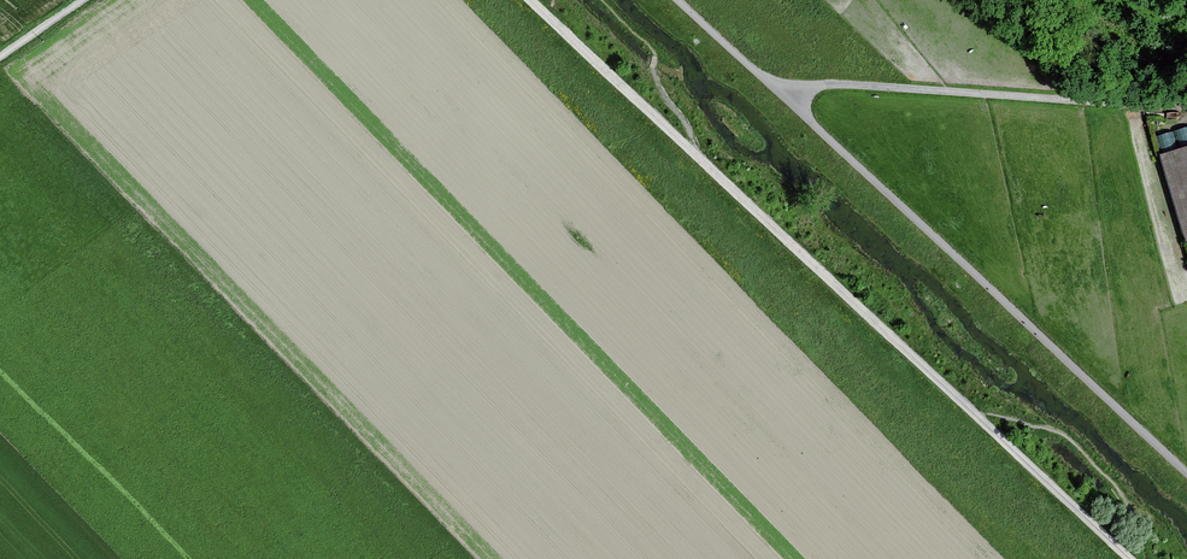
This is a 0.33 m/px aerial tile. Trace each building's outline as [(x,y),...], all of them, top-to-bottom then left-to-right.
[(1163,155),(1186,237),(1186,148),(1163,155)]
